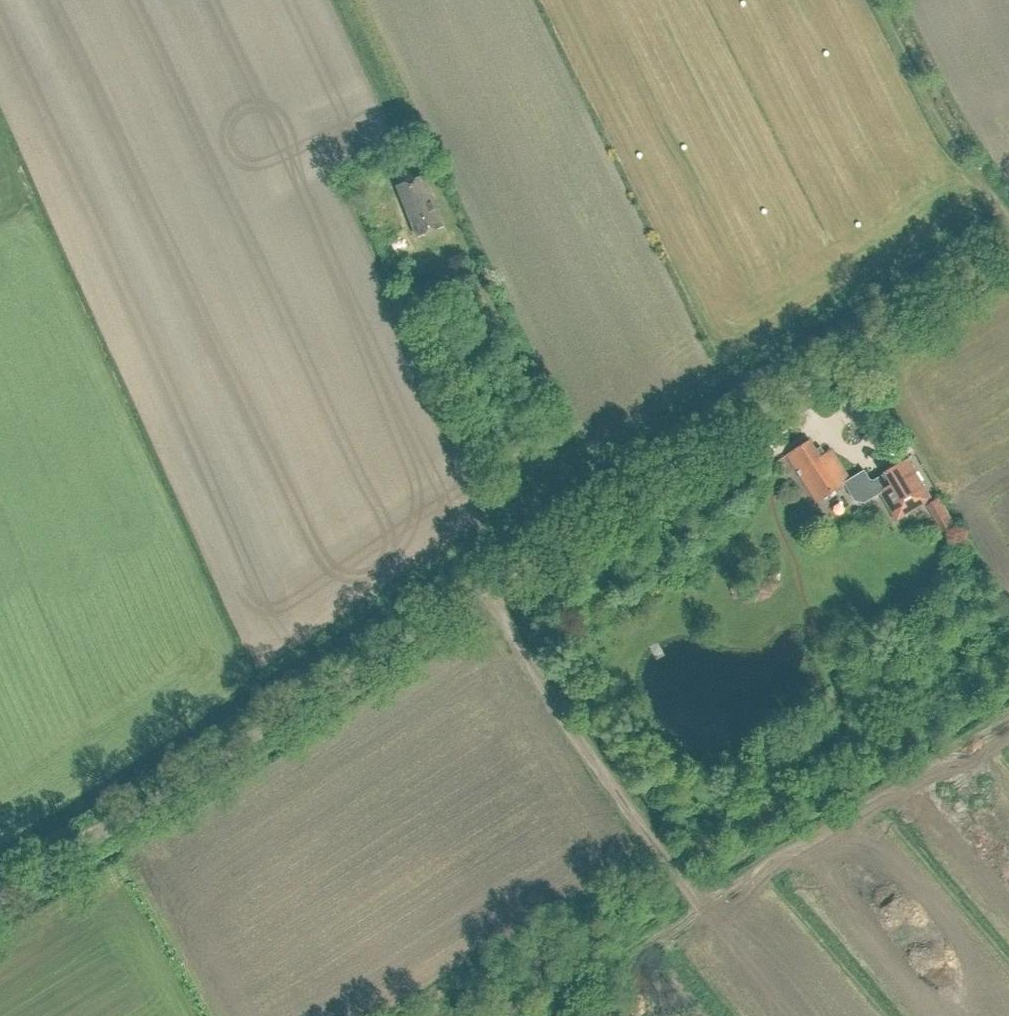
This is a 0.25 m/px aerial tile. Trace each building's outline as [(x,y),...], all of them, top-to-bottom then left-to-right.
[(445,228),(423,181),(390,196),(412,243),(445,228)] [(810,441),(787,456),(817,501),(844,484),(851,479),(850,478),(832,451),(821,458),(810,441)] [(851,479),(844,484),(854,501),(864,504),(879,495),(896,523),(933,500),(907,459),(882,475),(873,480),(869,480),(863,470),(850,478),(851,479)] [(953,524),(939,500),(931,505),(945,529),(953,524)]
